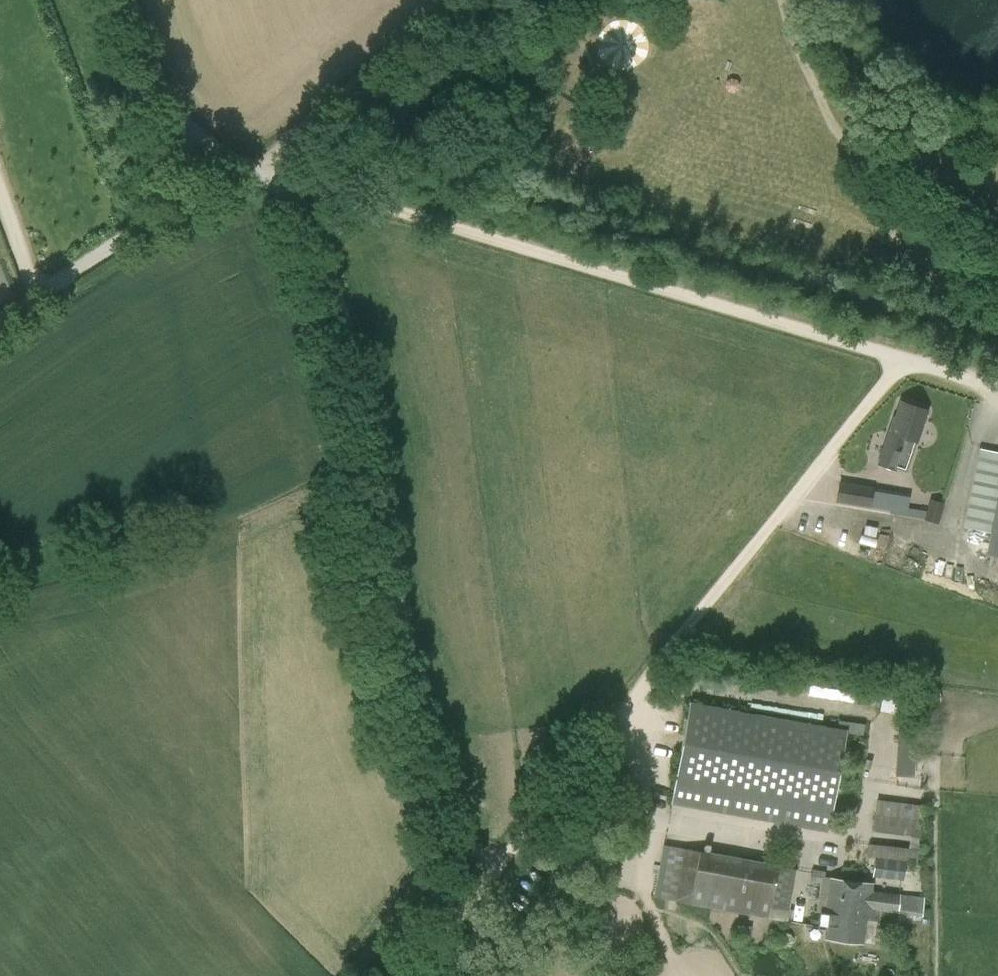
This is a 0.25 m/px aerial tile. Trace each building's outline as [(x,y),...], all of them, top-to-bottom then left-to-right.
[(643,72),(666,49),(625,6),(601,29),(643,72)] [(895,419),(893,419),(878,464),(896,471),(897,468),(905,471),(916,440),(926,410),(901,402),(895,419)] [(989,532),(985,553),(997,556),(997,452),(979,448),(964,527),(989,532)] [(838,481),(835,501),(897,510),(899,492),(873,488),(874,486),(838,481)] [(924,511),(922,519),(936,521),(939,502),(931,501),(929,511),(924,511)] [(869,556),(876,534),(860,529),(853,551),(869,556)] [(847,729),(690,701),(670,803),(828,831),(847,729)] [(926,805),(877,799),(872,831),(910,836),(909,847),(869,842),(867,856),(875,857),(872,876),(889,878),(888,884),(896,885),(897,879),(904,880),(906,862),(918,863),(926,805)] [(678,900),(787,921),(789,909),(796,868),(663,843),(654,895),(678,900)] [(825,937),(863,942),(875,944),(879,910),(922,916),(924,897),(871,889),(872,883),(831,878),(826,913),(828,914),(826,928),(825,937)]
